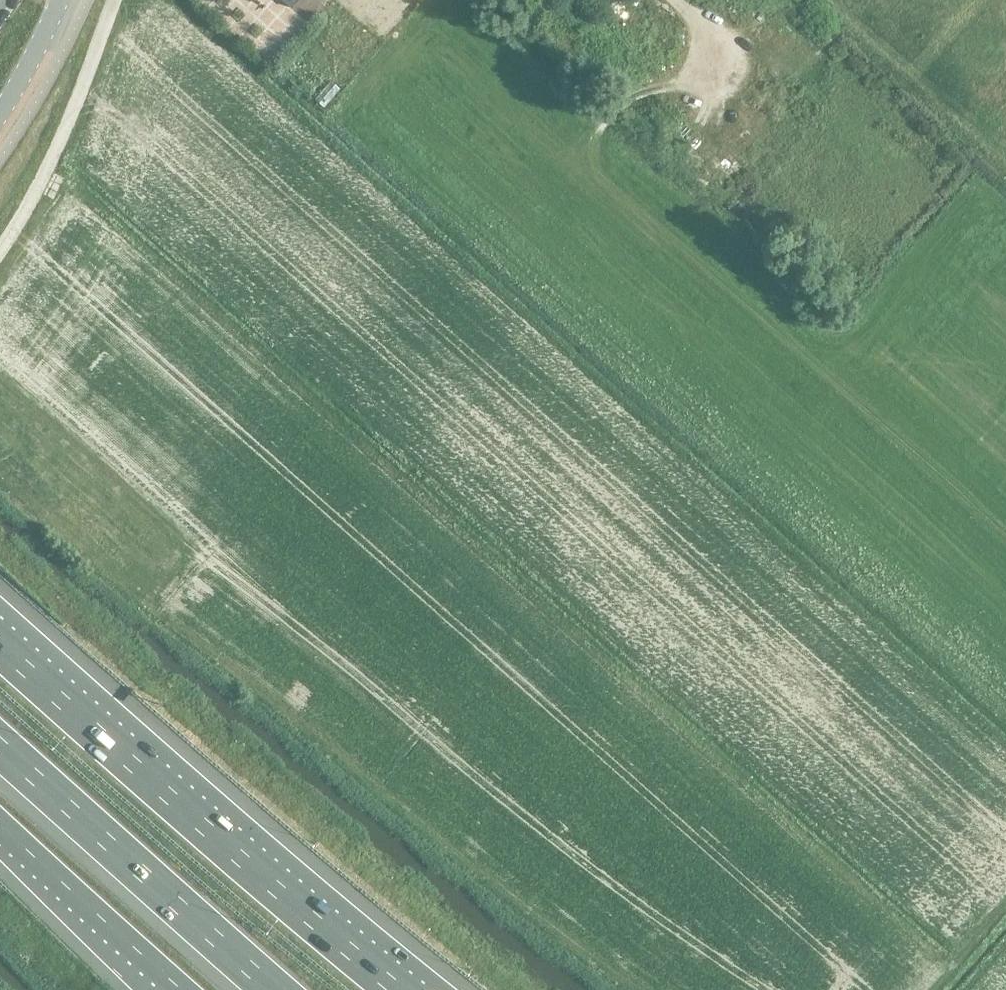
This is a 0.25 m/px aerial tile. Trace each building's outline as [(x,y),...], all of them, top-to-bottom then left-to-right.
[(301,0),(281,0),(292,10),(301,0)] [(614,0),(588,0),(603,13),(614,0)]
